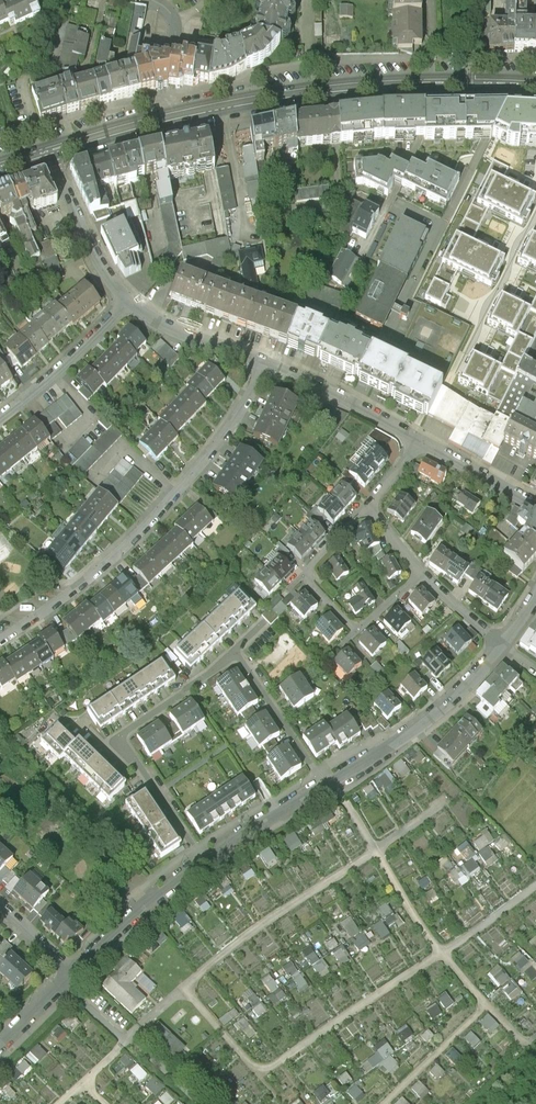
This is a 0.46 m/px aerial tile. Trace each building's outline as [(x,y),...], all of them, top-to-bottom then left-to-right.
[(0,3),(0,4),(1,5),(6,16),(5,16),(8,24),(9,27),(13,25),(39,16),(34,0),(17,0),(15,1),(15,0),(6,0),(0,3)] [(391,16),(421,16),(421,0),(390,0),(389,7),(387,8),(388,16),(391,16)] [(481,14),(482,14),(490,14),(490,0),(482,0),(481,14)] [(489,26),(489,54),(513,52),(515,0),(505,0),(504,20),(506,21),(508,21),(507,26),(489,26)] [(513,52),(520,52),(527,53),(527,54),(535,54),(535,36),(535,28),(525,28),(525,0),(515,0),(513,52)] [(264,2),(254,36),(281,48),(289,28),(293,7),(264,2)] [(137,56),(147,6),(134,4),(124,54),(137,56)] [(0,6),(0,27),(8,24),(5,16),(6,16),(1,5),(0,6)] [(353,8),(339,8),(339,19),(354,19),(353,8)] [(421,33),(421,16),(391,16),(392,51),(405,51),(412,50),(412,47),(422,47),(421,33)] [(79,29),(67,27),(58,71),(70,73),(73,60),(75,47),(77,39),(79,29)] [(266,64),(281,48),(254,36),(241,41),(248,71),(257,68),(266,64)] [(199,60),(195,86),(197,86),(199,85),(199,83),(207,84),(212,85),(217,49),(219,40),(203,38),(199,60)] [(75,47),(73,60),(85,63),(90,42),(77,39),(75,47)] [(217,49),(212,85),(231,80),(248,71),(241,41),(217,49)] [(113,48),(102,45),(97,66),(108,69),(113,48)] [(169,91),(170,88),(174,88),(180,89),(184,88),(186,85),(195,86),(199,60),(176,57),(173,56),(173,62),(169,62),(163,61),(162,62),(151,61),(149,66),(155,91),(166,91),(169,91)] [(140,94),(155,91),(149,66),(135,68),(136,70),(140,94)] [(136,70),(120,74),(126,98),(138,95),(140,94),(136,70)] [(117,100),(126,98),(120,74),(107,77),(113,101),(117,100)] [(92,81),(99,105),(110,102),(113,101),(107,77),(92,81)] [(94,107),(99,105),(92,81),(77,85),(74,86),(79,110),(94,107)] [(56,88),(53,89),(62,115),(65,114),(79,110),(74,86),(73,83),(56,88)] [(41,122),(62,115),(53,89),(32,95),(41,122)] [(465,140),(465,108),(424,109),(425,139),(465,140)] [(465,108),(465,140),(485,139),(491,139),(492,136),(505,110),(506,108),(498,108),(465,108)] [(506,108),(505,110),(492,136),(511,145),(519,146),(519,141),(526,141),(526,144),(535,145),(535,109),(518,108),(506,108)] [(382,110),(382,111),(383,140),(394,140),(394,141),(414,141),(414,140),(419,139),(425,139),(424,109),(419,109),(382,110)] [(383,140),(382,111),(338,115),(340,143),(383,140)] [(307,118),(295,119),(298,147),(335,144),(340,143),(338,115),(333,115),(328,115),(328,117),(323,117),(307,118)] [(273,124),(276,148),(287,146),(288,155),(298,154),(298,147),(295,119),(278,123),(273,124)] [(256,128),(251,129),(253,147),(256,163),(265,162),(263,150),(276,148),(273,124),(256,128)] [(203,137),(161,145),(166,170),(167,175),(209,168),(214,167),(208,137),(203,137)] [(143,149),(139,150),(144,174),(148,173),(156,172),(166,170),(161,145),(158,146),(143,149)] [(242,166),(244,179),(258,177),(256,163),(253,147),(242,148),(244,165),(242,166)] [(127,153),(123,154),(130,181),(131,182),(136,180),(136,177),(144,175),(144,174),(139,150),(127,153)] [(113,157),(108,158),(115,182),(115,185),(130,181),(123,154),(113,157)] [(87,163),(99,210),(108,207),(105,190),(100,190),(99,186),(115,182),(108,158),(92,162),(87,163)] [(492,160),(455,236),(442,263),(434,280),(426,296),(440,303),(446,306),(450,298),(445,295),(446,291),(448,287),(454,275),(456,270),(491,286),(504,260),(486,251),(483,249),(478,247),(471,244),(488,209),(522,226),(535,197),(521,190),(515,186),(509,184),(503,181),(506,175),(510,168),(492,160)] [(388,199),(395,184),(399,185),(403,187),(411,171),(407,169),(391,161),(387,168),(378,164),(354,166),(356,187),(364,187),(388,199)] [(74,170),(73,173),(83,196),(92,214),(99,210),(87,163),(75,167),(74,170)] [(411,171),(403,187),(446,208),(459,181),(428,166),(426,171),(413,165),(411,171)] [(228,167),(215,170),(225,219),(229,218),(227,211),(235,209),(228,167)] [(156,188),(160,205),(172,202),(167,175),(166,170),(156,172),(159,187),(156,188)] [(43,174),(22,183),(31,205),(33,210),(42,207),(43,207),(57,203),(57,201),(54,192),(52,192),(49,185),(50,184),(46,175),(43,174)] [(22,183),(9,187),(30,235),(36,231),(26,207),(31,205),(22,183)] [(259,183),(247,185),(249,202),(261,200),(259,183)] [(0,190),(0,212),(2,216),(12,211),(14,215),(11,217),(9,221),(14,224),(30,261),(31,261),(40,257),(35,246),(30,235),(9,187),(0,190)] [(329,187),(296,190),(297,201),(330,199),(329,187)] [(356,196),(347,196),(338,233),(351,239),(353,233),(366,209),(353,202),(356,196)] [(167,250),(158,260),(168,268),(183,251),(182,247),(172,202),(160,205),(169,244),(167,250)] [(366,209),(353,233),(367,240),(379,216),(366,209)] [(299,218),(300,230),(332,227),(331,215),(299,218)] [(130,221),(102,234),(108,247),(111,254),(125,276),(141,269),(137,255),(142,253),(139,240),(130,221)] [(402,221),(378,269),(406,282),(430,235),(402,221)] [(532,235),(517,263),(535,273),(535,237),(532,235)] [(53,238),(35,246),(40,257),(45,269),(47,269),(59,263),(53,251),(58,249),(56,243),(53,238)] [(217,240),(182,247),(183,251),(184,258),(207,254),(214,257),(205,280),(207,281),(207,282),(216,286),(231,247),(229,238),(228,238),(217,240)] [(262,249),(239,253),(246,291),(259,289),(254,265),(265,264),(262,249)] [(343,253),(329,279),(343,287),(357,261),(343,253)] [(45,269),(40,257),(31,261),(31,263),(33,262),(34,264),(31,266),(32,268),(29,269),(34,279),(45,269)] [(363,264),(357,261),(343,287),(350,291),(363,264)] [(64,275),(59,263),(47,269),(52,281),(64,275)] [(406,282),(378,269),(353,318),(364,324),(381,332),(406,282)] [(181,272),(171,298),(205,312),(216,286),(207,282),(207,281),(205,280),(190,274),(189,276),(181,272)] [(90,281),(85,286),(98,302),(104,298),(90,281)] [(346,298),(313,284),(307,298),(341,312),(346,298)] [(99,303),(98,302),(85,286),(84,285),(57,307),(71,324),(72,325),(99,303)] [(216,286),(205,312),(246,327),(256,301),(216,286)] [(487,324),(516,338),(511,348),(506,358),(501,368),(491,363),(493,360),(489,358),(484,355),(483,356),(482,359),(472,354),(458,381),(487,396),(501,403),(515,375),(530,345),(535,333),(535,298),(530,310),(521,306),(523,302),(518,299),(512,296),(511,298),(510,300),(501,296),(487,324)] [(297,317),(256,301),(246,327),(287,343),(297,318),(297,317)] [(56,306),(45,315),(60,333),(71,324),(57,307),(56,306)] [(410,317),(404,314),(400,321),(407,324),(410,317)] [(47,344),(60,333),(45,315),(32,326),(33,327),(47,344)] [(329,332),(297,318),(287,343),(317,356),(329,332)] [(20,338),(20,339),(35,356),(48,345),(47,344),(33,327),(20,338)] [(145,343),(129,328),(118,339),(120,341),(134,354),(145,343)] [(371,351),(330,330),(329,332),(317,356),(317,357),(358,377),(371,351)] [(167,336),(157,346),(177,365),(187,355),(167,336)] [(523,364),(534,370),(535,366),(535,336),(523,364)] [(36,357),(35,356),(20,339),(7,350),(11,355),(14,359),(22,369),(36,357)] [(120,341),(111,351),(127,367),(137,357),(134,354),(120,341)] [(433,353),(420,350),(421,346),(413,344),(412,351),(421,352),(419,361),(431,363),(433,353)] [(371,351),(358,377),(357,379),(363,382),(392,396),(407,368),(408,367),(378,352),(372,349),(371,351)] [(111,351),(101,361),(117,377),(127,367),(111,351)] [(3,367),(9,363),(5,359),(1,353),(0,353),(0,362),(3,367)] [(5,359),(9,363),(12,368),(17,364),(14,359),(11,355),(5,359)] [(213,360),(208,365),(218,374),(223,369),(213,360)] [(107,387),(117,377),(101,361),(91,372),(104,385),(107,387)] [(13,380),(3,367),(0,362),(0,389),(13,380)] [(533,405),(535,399),(535,371),(534,370),(523,364),(496,415),(513,424),(519,407),(529,412),(533,405)] [(208,365),(198,375),(214,392),(225,381),(218,374),(208,365)] [(407,368),(392,396),(391,398),(422,413),(427,416),(428,415),(427,415),(442,386),(442,385),(441,385),(407,368)] [(104,385),(91,372),(88,369),(77,380),(83,386),(92,395),(93,396),(104,385)] [(204,402),(214,392),(198,375),(187,386),(190,388),(204,402)] [(87,400),(92,395),(83,386),(78,391),(87,400)] [(448,390),(442,386),(427,415),(428,415),(455,429),(448,442),(491,466),(504,441),(513,424),(496,415),(494,420),(448,390)] [(190,388),(179,399),(195,415),(206,404),(204,402),(190,388)] [(254,435),(278,446),(298,405),(274,392),(254,435)] [(82,415),(65,395),(34,420),(50,440),(60,431),(53,422),(58,418),(66,427),(82,415)] [(179,399),(169,409),(185,425),(195,415),(179,399)] [(320,404),(319,412),(331,413),(332,405),(320,404)] [(513,424),(535,436),(535,407),(533,405),(529,412),(519,407),(513,424)] [(175,435),(185,425),(169,409),(159,419),(161,421),(175,435)] [(83,438),(64,457),(73,471),(81,477),(123,435),(104,417),(98,422),(108,431),(92,448),(83,438)] [(34,420),(21,431),(37,450),(50,440),(34,420)] [(161,421),(151,432),(168,449),(178,438),(175,435),(161,421)] [(504,441),(521,450),(519,455),(523,457),(526,453),(535,458),(535,436),(513,424),(504,441)] [(349,435),(343,430),(336,437),(343,443),(349,435)] [(24,461),(37,450),(21,431),(8,441),(24,461)] [(157,459),(168,449),(151,432),(140,442),(150,452),(157,459)] [(367,438),(368,438),(382,451),(389,443),(372,433),(367,438)] [(385,454),(382,451),(368,438),(361,446),(368,453),(361,462),(376,475),(387,462),(382,458),(385,454)] [(24,461),(8,441),(0,448),(0,457),(11,471),(24,461)] [(145,456),(150,452),(140,442),(135,447),(145,456)] [(214,488),(235,503),(262,464),(240,449),(214,488)] [(11,471),(0,457),(0,480),(11,471)] [(112,493),(133,467),(123,459),(102,485),(112,493)] [(447,473),(425,461),(422,467),(419,473),(441,485),(447,473)] [(376,475),(361,462),(349,474),(364,488),(376,475)] [(416,479),(419,473),(422,467),(415,464),(409,476),(416,479)] [(112,493),(107,498),(117,506),(143,475),(133,467),(112,493)] [(342,485),(330,497),(344,511),(356,498),(342,485)] [(98,491),(88,503),(107,519),(117,506),(107,498),(98,491)] [(479,505),(464,494),(457,503),(472,515),(479,505)] [(415,506),(400,495),(389,511),(404,522),(415,506)] [(332,523),(344,511),(330,497),(318,510),(332,523)] [(96,532),(107,519),(88,503),(77,516),(96,532)] [(302,510),(307,515),(311,511),(305,506),(302,510)] [(197,507),(186,517),(201,534),(212,524),(211,523),(203,513),(197,507)] [(209,507),(203,513),(211,523),(218,517),(209,507)] [(506,521),(515,528),(518,522),(528,530),(525,536),(535,546),(535,519),(515,507),(506,521)] [(306,516),(311,521),(321,531),(321,521),(311,511),(307,515),(306,516)] [(443,522),(427,511),(411,534),(427,545),(443,522)] [(85,544),(96,532),(77,516),(67,529),(85,544)] [(190,544),(201,534),(186,517),(174,527),(177,530),(190,544)] [(311,521),(299,533),(314,547),(325,535),(321,531),(311,521)] [(379,545),(370,524),(358,529),(359,531),(346,537),(351,548),(358,545),(362,553),(379,545)] [(473,531),(466,526),(460,534),(468,539),(473,531)] [(67,529),(56,542),(75,557),(85,544),(67,529)] [(177,530),(167,539),(182,556),(192,547),(190,544),(177,530)] [(301,559),(314,547),(299,533),(287,546),(301,559)] [(504,556),(511,562),(522,572),(535,557),(535,546),(525,536),(523,535),(504,556)] [(171,566),(182,556),(167,539),(156,549),(171,566)] [(64,570),(75,557),(56,542),(46,554),(64,570)] [(274,552),(279,557),(285,563),(290,558),(280,547),(274,552)] [(161,576),(171,566),(156,549),(145,558),(161,576)] [(430,565),(443,575),(455,559),(441,549),(430,565)] [(279,557),(267,569),(281,584),(294,571),(285,563),(279,557)] [(149,587),(161,576),(145,558),(133,570),(139,577),(148,586),(149,587)] [(338,558),(322,568),(328,578),(333,575),(337,581),(348,574),(338,558)] [(401,574),(391,558),(381,564),(385,572),(384,572),(389,581),(401,574)] [(468,569),(455,559),(443,575),(457,584),(464,574),(468,569)] [(518,577),(522,572),(511,562),(506,569),(518,577)] [(468,569),(464,574),(477,583),(480,579),(484,572),(472,563),(468,569)] [(269,595),(281,584),(267,569),(255,581),(269,595)] [(148,586),(139,577),(129,585),(137,596),(148,586)] [(123,579),(111,589),(125,606),(138,597),(137,596),(129,585),(123,579)] [(469,593),(483,603),(493,589),(480,579),(477,583),(469,593)] [(338,595),(325,582),(321,586),(333,599),(338,595)] [(374,604),(362,585),(352,592),(357,599),(348,605),(355,615),(368,606),(369,608),(374,604)] [(111,589),(100,598),(114,616),(125,606),(111,589)] [(507,599),(493,589),(483,603),(497,613),(507,599)] [(252,613),(257,609),(241,591),(231,600),(247,618),(252,613)] [(435,605),(421,591),(408,603),(421,617),(435,605)] [(291,592),(283,600),(281,601),(286,607),(296,598),(291,592)] [(318,606),(304,592),(291,604),(304,619),(318,606)] [(283,600),(278,594),(268,604),(270,607),(273,609),(281,601),(283,600)] [(103,624),(114,616),(100,598),(89,607),(101,622),(103,624)] [(242,622),(247,618),(231,600),(222,609),(237,627),(242,622)] [(87,604),(75,614),(89,632),(101,622),(89,607),(87,604)] [(270,607),(262,615),(271,624),(279,616),(273,609),(270,607)] [(233,631),(237,627),(222,609),(212,618),(228,636),(233,631)] [(398,610),(385,622),(398,636),(412,624),(398,610)] [(78,642),(89,632),(75,614),(63,624),(68,630),(77,641),(78,642)] [(346,630),(330,614),(315,628),(331,644),(346,630)] [(223,640),(228,636),(212,618),(202,627),(218,645),(223,640)] [(214,649),(218,645),(202,627),(193,636),(209,653),(214,649)] [(459,629),(446,641),(459,655),(471,643),(459,629)] [(56,638),(51,630),(38,639),(40,642),(50,659),(64,649),(56,638)] [(68,630),(56,638),(64,649),(77,641),(68,630)] [(386,644),(375,631),(361,643),(373,656),(386,644)] [(520,645),(535,657),(535,637),(529,632),(520,645)] [(204,658),(209,653),(193,636),(183,645),(199,662),(204,658)] [(40,642),(28,650),(40,669),(52,662),(50,659),(40,642)] [(409,651),(399,642),(394,647),(403,657),(409,651)] [(194,667),(199,662),(183,645),(173,654),(189,671),(194,667)] [(340,652),(336,647),(325,657),(330,662),(340,652)] [(28,677),(40,669),(28,650),(16,658),(28,677)] [(359,664),(347,651),(333,662),(345,676),(359,664)] [(450,667),(436,651),(422,664),(426,668),(430,673),(437,680),(450,667)] [(16,685),(28,677),(16,658),(4,666),(14,682),(16,685)] [(170,683),(175,680),(162,660),(151,667),(164,687),(170,683)] [(14,682),(4,666),(2,663),(0,664),(0,690),(0,691),(14,682)] [(386,673),(376,663),(371,668),(380,678),(386,673)] [(159,690),(164,687),(151,667),(141,674),(154,694),(159,690)] [(503,667),(494,677),(509,691),(518,681),(503,667)] [(426,668),(420,673),(424,678),(430,673),(426,668)] [(218,683),(225,694),(245,681),(243,678),(238,670),(218,683)] [(148,698),(154,694),(141,674),(130,681),(143,702),(148,698)] [(277,689),(284,700),(307,686),(300,675),(277,689)] [(428,689),(415,675),(402,687),(415,701),(428,689)] [(494,677),(484,687),(499,701),(509,691),(494,677)] [(138,705),(143,702),(130,681),(119,688),(132,708),(138,705)] [(225,694),(232,705),(252,692),(250,689),(245,681),(225,694)] [(313,697),(307,686),(284,700),(291,711),(313,697)] [(484,687),(476,696),(482,702),(480,704),(492,715),(498,708),(495,705),(499,701),(484,687)] [(127,712),(132,708),(119,688),(109,695),(122,715),(127,712)] [(255,696),(252,692),(232,705),(239,716),(242,714),(250,709),(259,703),(255,696)] [(401,708),(388,694),(375,706),(388,720),(401,708)] [(116,719),(122,715),(109,695),(98,702),(111,722),(116,719)] [(185,704),(180,707),(194,727),(204,720),(191,700),(185,704)] [(106,726),(111,722),(98,702),(87,710),(100,730),(106,726)] [(182,735),(194,727),(180,707),(174,712),(169,715),(174,721),(182,735)] [(246,725),(255,720),(250,709),(242,714),(246,725)] [(242,728),(249,739),(272,724),(268,718),(265,713),(255,720),(246,725),(242,728)] [(355,715),(350,719),(357,729),(362,726),(358,719),(355,715)] [(371,715),(366,719),(371,727),(373,729),(378,726),(371,715)] [(348,716),(337,723),(350,744),(354,742),(362,737),(357,729),(350,719),(348,716)] [(366,719),(364,716),(358,719),(362,726),(366,731),(371,727),(366,719)] [(377,721),(385,730),(390,726),(382,717),(377,721)] [(468,717),(452,734),(467,747),(482,730),(468,717)] [(170,727),(164,731),(172,742),(182,735),(174,721),(168,724),(170,727)] [(153,725),(147,729),(161,749),(172,742),(164,731),(158,722),(153,725)] [(346,747),(350,744),(337,723),(327,730),(337,746),(340,751),(346,747)] [(274,727),(272,724),(249,739),(256,750),(260,747),(272,740),(279,735),(274,727)] [(324,725),(312,733),(327,754),(332,749),(337,746),(327,730),(324,725)] [(41,742),(50,751),(63,737),(58,732),(54,728),(41,742)] [(150,756),(161,749),(147,729),(142,732),(137,736),(150,756)] [(323,757),(327,754),(312,733),(303,739),(318,760),(323,757)] [(453,762),(467,747),(452,734),(438,749),(453,762)] [(67,741),(63,737),(50,751),(59,760),(65,754),(72,746),(67,741)] [(65,754),(74,762),(89,747),(85,742),(80,738),(72,746),(65,754)] [(272,740),(260,747),(268,758),(281,750),(272,740)] [(264,760),(271,771),(294,757),(291,753),(287,746),(281,750),(268,758),(264,760)] [(74,762),(82,771),(98,756),(93,751),(89,747),(74,762)] [(447,769),(453,762),(438,749),(432,756),(447,769)] [(82,771),(91,780),(107,764),(103,761),(98,756),(82,771)] [(296,760),(294,757),(271,771),(278,782),(301,768),(296,760)] [(91,780),(100,791),(117,774),(111,768),(107,764),(91,780)] [(120,778),(117,774),(100,791),(109,801),(126,783),(120,778)] [(250,803),(256,799),(243,779),(232,786),(245,806),(250,803)] [(239,811),(245,806),(232,786),(220,793),(234,814),(239,811)] [(148,796),(144,790),(124,803),(131,814),(152,801),(148,796)] [(231,816),(234,814),(220,793),(209,801),(222,821),(231,816)] [(155,806),(152,801),(131,814),(138,826),(159,812),(155,806)] [(217,825),(222,821),(209,801),(198,808),(211,828),(217,825)] [(208,831),(211,828),(198,808),(187,815),(200,836),(208,831)] [(312,835),(337,821),(329,808),(304,822),(312,835)] [(162,817),(159,812),(138,826),(146,837),(166,824),(162,817)] [(170,829),(166,824),(146,837),(153,849),(174,835),(170,829)] [(485,828),(479,832),(481,835),(472,841),(478,850),(493,840),(485,828)] [(294,830),(281,836),(288,850),(300,845),(294,830)] [(178,842),(174,835),(153,849),(161,860),(181,847),(178,842)] [(465,878),(480,870),(474,860),(477,859),(466,840),(455,847),(464,862),(458,866),(465,878)] [(486,867),(497,860),(487,845),(477,852),(486,867)] [(265,860),(273,855),(268,847),(260,851),(265,860)] [(2,848),(0,851),(0,873),(5,868),(13,859),(2,848)] [(5,868),(0,873),(0,883),(10,873),(5,868)] [(16,876),(12,871),(3,881),(8,885),(16,876)] [(20,898),(23,901),(40,883),(30,874),(11,895),(16,900),(19,897),(20,898)] [(5,888),(11,893),(20,883),(15,878),(5,888)] [(49,892),(40,883),(23,901),(26,904),(27,905),(25,908),(30,913),(33,910),(42,900),(49,892)] [(42,900),(33,910),(38,914),(47,904),(42,900)] [(376,908),(386,926),(396,920),(386,902),(376,908)] [(47,904),(38,914),(43,919),(51,910),(51,911),(54,908),(49,903),(47,904)] [(52,933),(55,936),(67,924),(66,923),(61,919),(60,920),(51,911),(51,910),(43,919),(40,922),(52,933)] [(171,915),(182,932),(191,927),(180,910),(171,915)] [(339,922),(350,938),(358,932),(348,917),(339,922)] [(380,920),(372,925),(380,939),(388,934),(380,920)] [(66,923),(67,924),(55,936),(62,943),(64,944),(68,940),(72,943),(83,931),(76,924),(74,926),(68,921),(66,923)] [(355,947),(366,939),(361,932),(350,940),(355,947)] [(324,943),(329,949),(337,944),(332,937),(324,943)] [(0,946),(0,956),(10,945),(5,941),(0,946)] [(310,944),(301,949),(316,974),(324,969),(310,944)] [(15,950),(10,945),(0,956),(5,961),(10,955),(11,955),(15,950)] [(341,948),(333,951),(336,960),(344,957),(341,948)] [(519,951),(510,958),(520,969),(528,962),(519,951)] [(0,966),(0,974),(18,990),(32,975),(21,964),(11,955),(10,955),(5,961),(0,966)] [(114,972),(101,986),(131,1013),(143,999),(127,984),(139,970),(128,960),(116,973),(114,972)] [(291,961),(281,966),(287,976),(297,971),(291,961)] [(496,988),(499,986),(507,996),(517,988),(498,964),(486,974),(496,988)] [(532,981),(535,976),(535,968),(531,964),(523,974),(532,981)] [(268,973),(260,980),(270,992),(278,985),(268,973)] [(302,973),(292,978),(297,988),(306,983),(302,973)] [(266,996),(272,1005),(286,995),(279,986),(266,996)] [(249,987),(242,992),(251,1007),(259,1002),(249,987)] [(444,1010),(453,1004),(445,992),(436,998),(444,1010)] [(251,1009),(257,1016),(266,1008),(260,1001),(251,1009)] [(434,1002),(424,1009),(431,1020),(442,1014),(434,1002)] [(218,1019),(223,1025),(234,1016),(229,1010),(218,1019)] [(487,1013),(478,1022),(489,1034),(499,1025),(487,1013)] [(242,1017),(236,1022),(241,1029),(247,1024),(242,1017)] [(186,1045),(159,1021),(149,1031),(176,1056),(186,1045)] [(408,1027),(397,1032),(403,1044),(413,1039),(408,1027)] [(468,1031),(462,1038),(473,1048),(479,1040),(468,1031)] [(384,1038),(373,1046),(376,1051),(360,1063),(366,1072),(393,1052),(384,1038)] [(25,1056),(35,1065),(46,1052),(36,1043),(25,1056)] [(127,1052),(118,1058),(125,1070),(134,1064),(127,1052)] [(137,1063),(127,1070),(137,1082),(146,1075),(137,1063)] [(436,1063),(427,1071),(434,1079),(443,1072),(436,1063)] [(344,1072),(336,1078),(342,1086),(350,1080),(344,1072)] [(152,1096),(162,1086),(152,1076),(142,1086),(152,1096)] [(421,1100),(429,1093),(418,1080),(409,1088),(421,1100)] [(310,1092),(316,1101),(327,1094),(321,1085),(310,1092)] [(349,1094),(353,1099),(362,1091),(357,1086),(349,1094)] [(162,1103),(169,1103),(173,1100),(165,1091),(157,1099),(162,1103)]
